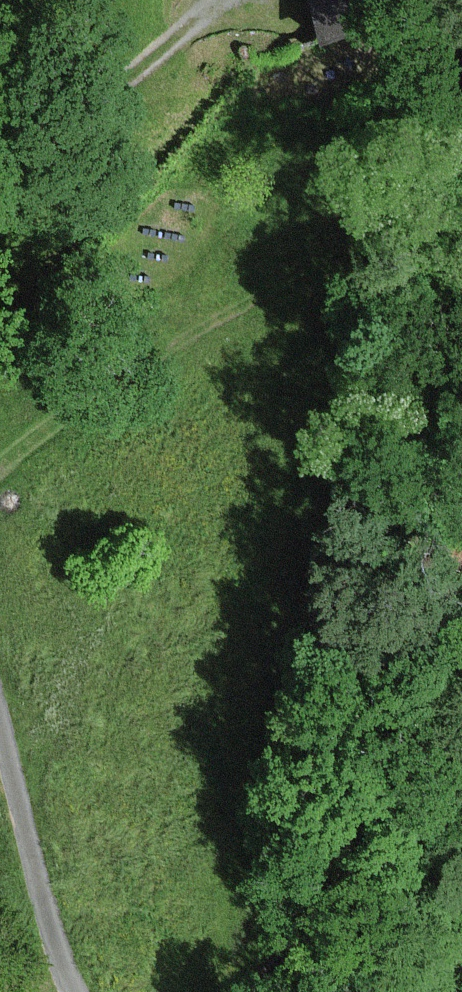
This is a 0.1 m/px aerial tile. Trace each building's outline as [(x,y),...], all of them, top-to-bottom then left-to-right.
[(420,0),(317,0),(330,39),(423,8),(420,0)]
